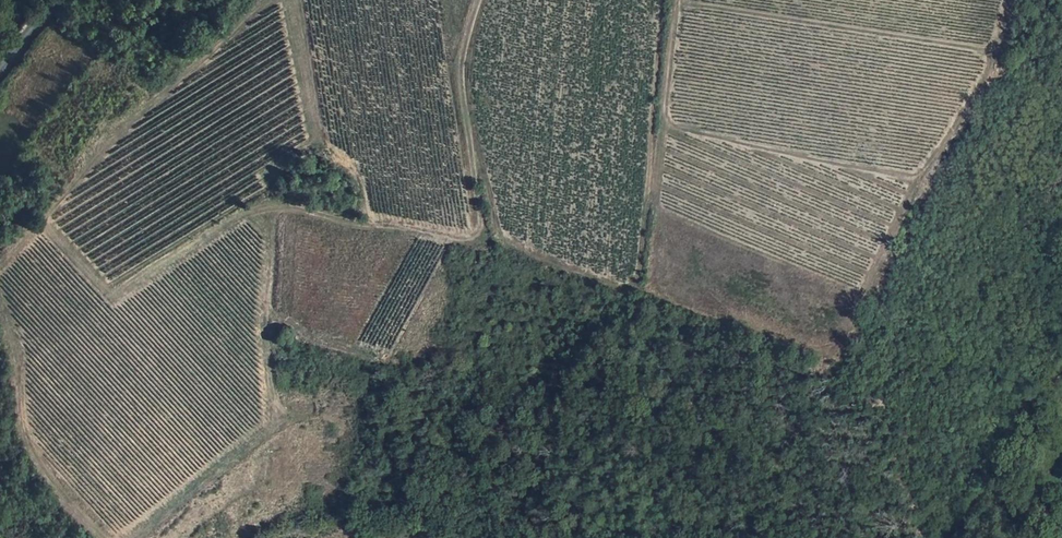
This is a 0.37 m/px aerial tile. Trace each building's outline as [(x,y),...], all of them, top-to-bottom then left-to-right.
[(301,341),(292,339),(290,347),(299,349),(301,341)]
